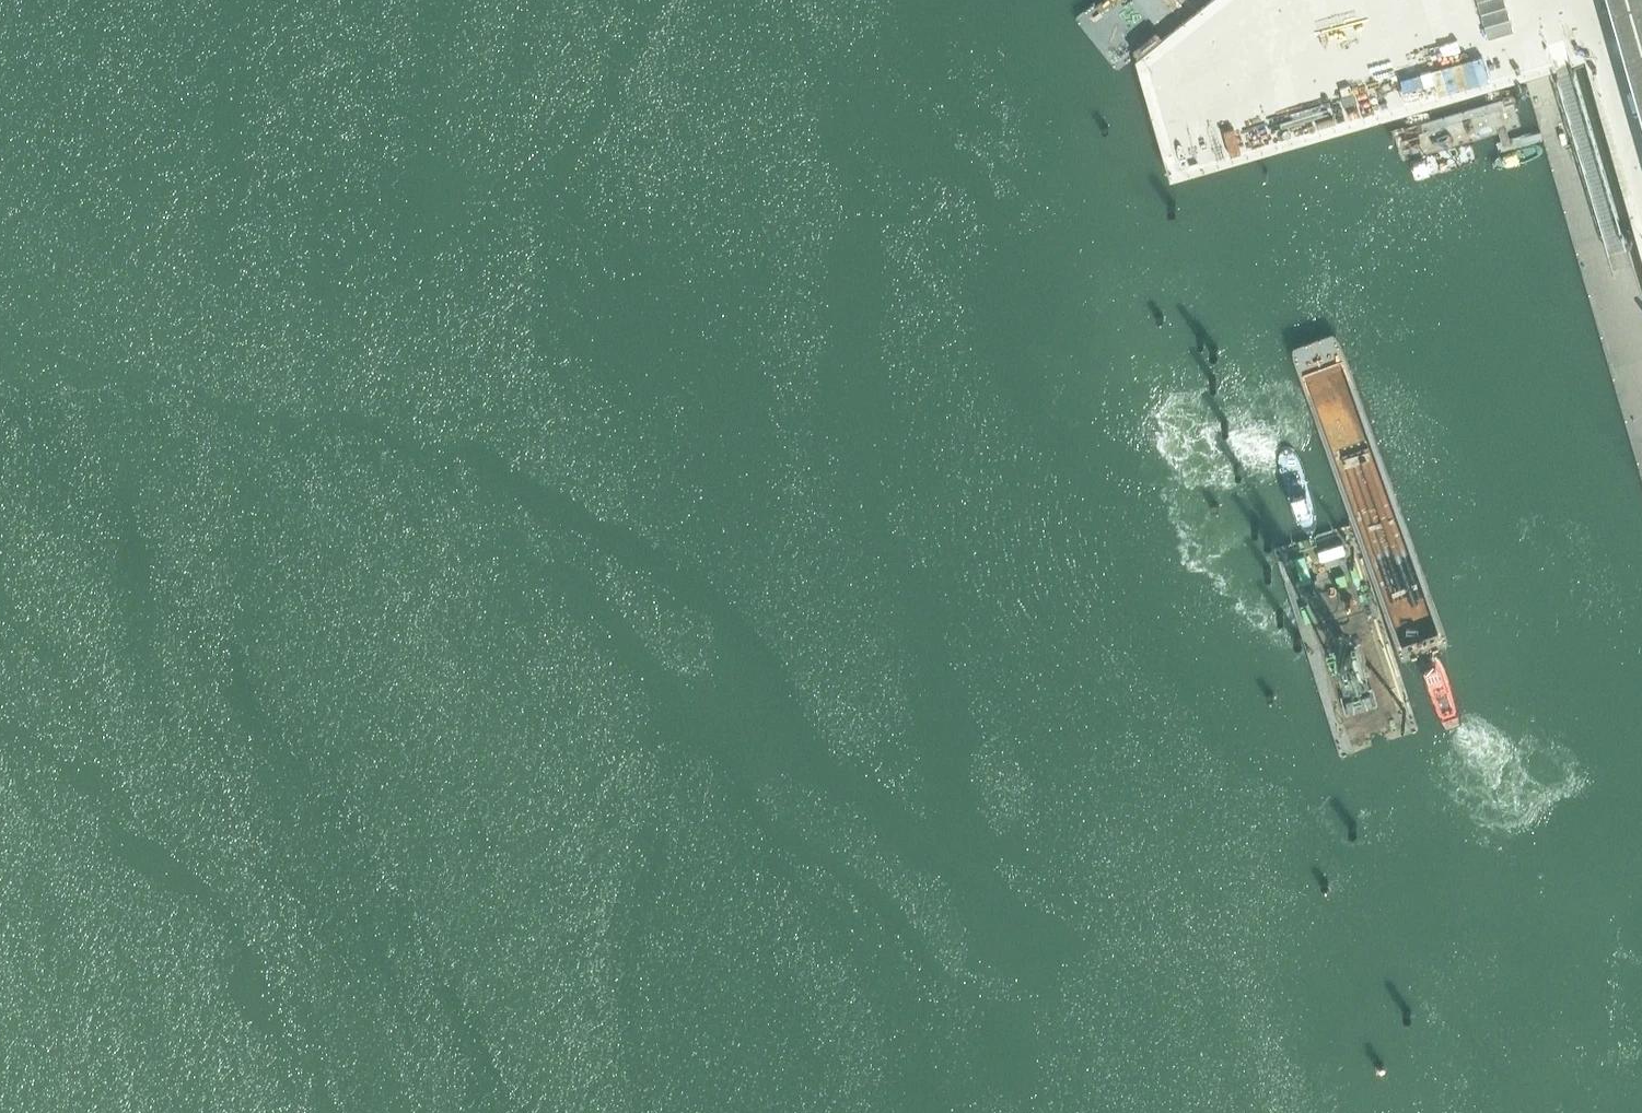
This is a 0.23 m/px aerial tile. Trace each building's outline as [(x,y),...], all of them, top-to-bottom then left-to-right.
[(1641,97),(1641,0),(1614,0),(1641,97)]
